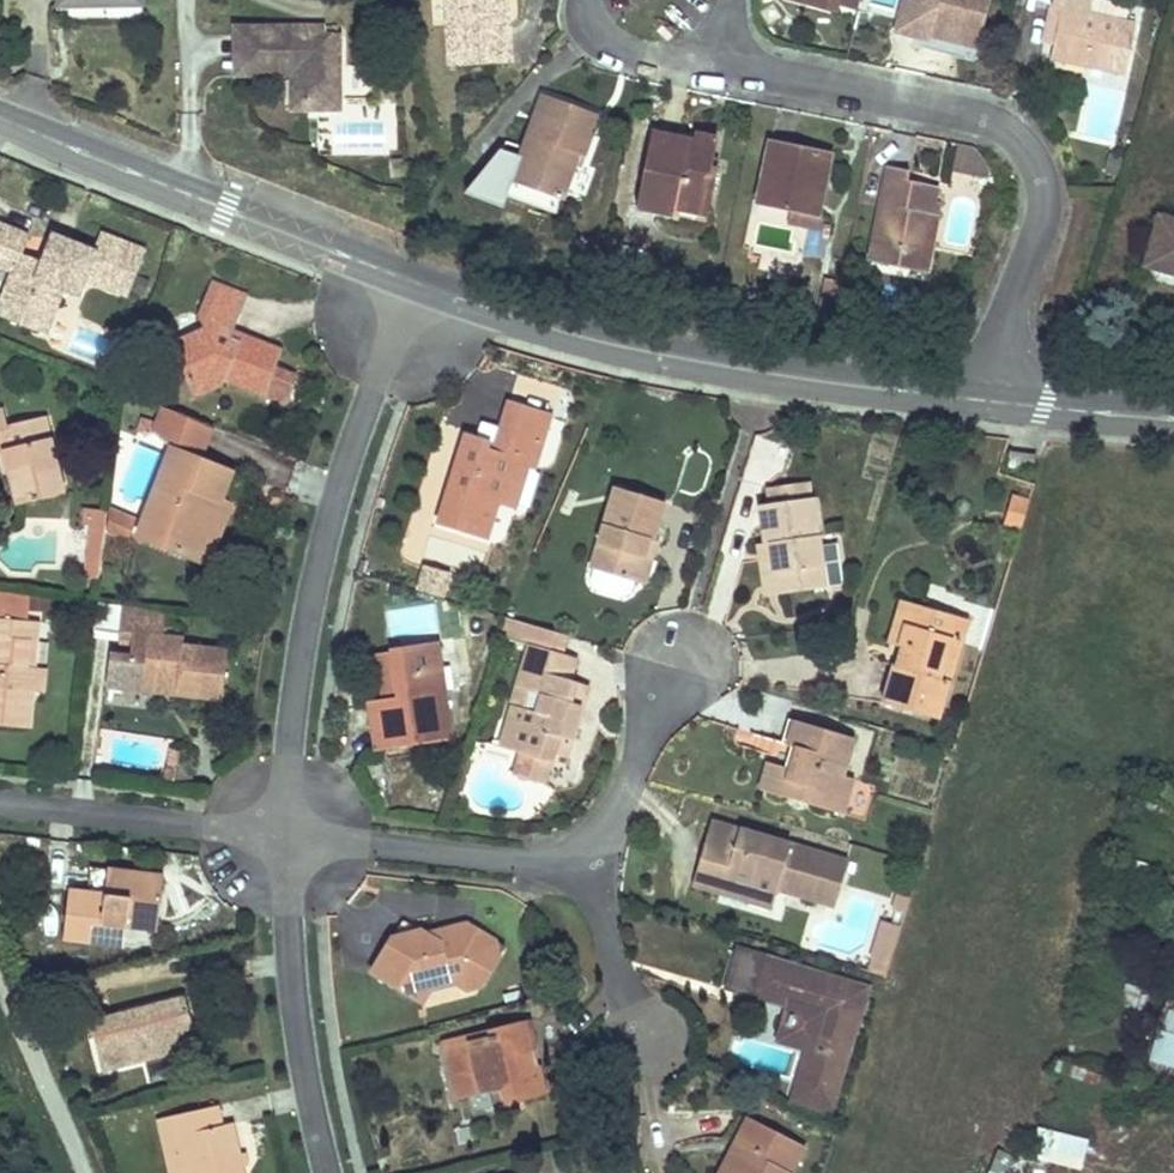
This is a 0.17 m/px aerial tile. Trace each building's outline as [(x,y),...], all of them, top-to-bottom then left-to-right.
[(448,0),(431,0),(433,29),(449,28),(448,0)] [(451,47),(452,66),(510,63),(507,0),(448,0),(449,28),(451,47)] [(809,2),(835,10),(837,2),(829,0),(809,0),(809,2)] [(849,6),(861,9),(863,0),(829,0),(837,2),(849,6)] [(899,30),(929,38),(929,36),(935,13),(938,1),(933,0),(907,0),(899,30)] [(938,1),(935,13),(929,36),(978,49),(991,0),(933,0),(938,1)] [(1054,8),(1063,10),(1057,45),(1067,60),(1126,73),(1136,25),(1090,15),(1093,0),(1056,0),(1054,8)] [(1054,8),(1047,44),(1057,45),(1063,10),(1054,8)] [(252,75),(252,27),(235,27),(235,75),(252,75)] [(252,75),(291,75),(303,75),(303,110),(340,109),(339,36),(325,36),(304,36),(304,27),(252,27),(252,75)] [(324,27),(304,27),(304,36),(325,36),(324,27)] [(303,110),(303,75),(291,75),(291,110),(303,110)] [(575,163),(572,162),(570,161),(573,152),(584,156),(598,115),(545,95),(523,157),(514,183),(562,200),(574,166),(575,163)] [(707,214),(712,193),(716,172),(710,171),(712,160),(717,140),(695,134),(693,142),(653,133),(635,210),(674,219),(674,217),(676,207),(706,214),(707,214)] [(776,146),(789,149),(791,142),(777,139),(776,146)] [(758,203),(775,207),(792,210),(809,214),(815,188),(825,190),(828,178),(823,177),(827,157),(789,149),(776,146),(771,145),(758,203)] [(976,148),(959,145),(953,174),(990,180),(991,172),(976,148)] [(514,183),(523,157),(500,149),(465,195),(504,209),(508,196),(514,183)] [(574,166),(580,167),(584,156),(573,152),(570,161),(572,162),(575,163),(574,166)] [(937,216),(934,216),(931,216),(933,205),(937,188),(907,183),(909,173),(889,168),(869,263),(898,269),(901,251),(929,257),(937,216)] [(562,200),(514,183),(508,196),(557,214),(562,200)] [(789,226),(816,231),(825,190),(815,188),(809,214),(792,210),(789,226)] [(676,207),(674,217),(704,223),(706,214),(676,207)] [(1154,242),(1148,267),(1173,274),(1173,221),(1161,218),(1154,242)] [(10,231),(0,227),(0,268),(12,273),(0,304),(0,316),(44,334),(62,289),(79,295),(86,280),(128,296),(145,254),(100,235),(93,252),(78,247),(72,262),(46,251),(42,262),(21,254),(27,237),(10,231)] [(78,247),(52,236),(46,251),(72,262),(78,247)] [(616,276),(620,251),(612,250),(608,274),(616,276)] [(898,269),(926,274),(929,257),(901,251),(898,269)] [(834,320),(841,284),(826,281),(819,318),(834,320)] [(205,300),(241,314),(248,298),(212,283),(205,300)] [(841,297),(847,298),(853,300),(855,287),(843,285),(841,297)] [(234,334),(237,324),(241,314),(205,300),(199,317),(205,332),(190,339),(194,350),(176,358),(195,399),(224,385),(225,383),(264,397),(281,353),(243,339),(240,346),(231,342),(234,334)] [(240,346),(243,339),(234,334),(231,342),(240,346)] [(190,339),(172,347),(176,358),(194,350),(190,339)] [(548,417),(527,411),(507,405),(495,448),(493,456),(483,453),(485,446),(464,440),(438,524),(486,539),(496,503),(502,505),(515,464),(527,468),(533,469),(548,417)] [(196,459),(210,427),(160,408),(155,421),(151,432),(171,448),(170,449),(196,459)] [(2,450),(5,450),(12,475),(19,505),(63,495),(43,417),(5,426),(1,410),(0,410),(0,451),(2,450)] [(151,432),(155,421),(140,414),(135,426),(151,432)] [(493,456),(495,448),(485,446),(483,453),(493,456)] [(218,501),(224,487),(229,473),(196,459),(170,449),(137,537),(194,560),(208,523),(199,512),(205,496),(218,501)] [(0,451),(0,454),(6,476),(12,475),(5,450),(2,450),(0,451)] [(1032,469),(1033,455),(1008,451),(1007,467),(1032,469)] [(515,464),(502,505),(514,508),(527,468),(515,464)] [(791,487),(793,504),(808,501),(805,485),(791,487)] [(758,509),(763,546),(774,545),(776,560),(772,561),(777,596),(800,593),(823,589),(821,569),(812,501),(808,501),(793,504),(791,487),(765,491),(767,508),(758,509)] [(651,544),(657,524),(663,504),(614,488),(590,570),(635,584),(647,543),(651,544)] [(208,523),(194,560),(206,565),(230,506),(218,501),(205,496),(199,512),(208,523)] [(1020,531),(1028,504),(1013,500),(1005,527),(1020,531)] [(122,538),(129,519),(109,512),(106,532),(122,538)] [(129,541),(136,522),(129,519),(122,538),(129,541)] [(91,533),(89,552),(96,553),(102,553),(105,535),(91,533)] [(645,587),(657,545),(651,544),(647,543),(635,584),(645,587)] [(757,547),(765,598),(777,596),(772,561),(776,560),(774,545),(763,546),(757,547)] [(102,553),(96,553),(89,552),(87,567),(100,568),(102,553)] [(835,587),(832,566),(821,569),(823,589),(835,587)] [(451,576),(423,567),(415,592),(443,601),(451,576)] [(23,622),(26,594),(0,591),(0,620),(23,622)] [(898,650),(911,606),(901,604),(889,647),(898,650)] [(437,606),(389,608),(390,635),(438,633),(437,606)] [(899,669),(896,668),(893,667),(881,706),(937,721),(960,643),(944,638),(951,617),(911,606),(898,650),(904,652),(899,669)] [(960,643),(966,622),(951,617),(944,638),(960,643)] [(28,730),(31,693),(42,694),(43,671),(35,670),(27,669),(30,623),(23,622),(0,620),(0,728),(28,730)] [(575,661),(559,657),(565,637),(505,620),(500,639),(527,647),(534,650),(527,670),(521,668),(514,690),(527,694),(542,699),(537,716),(522,712),(510,753),(519,756),(513,777),(544,787),(553,757),(564,760),(576,719),(560,714),(563,704),(575,661)] [(35,670),(39,623),(30,623),(27,669),(35,670)] [(128,660),(134,661),(141,661),(138,684),(175,688),(175,696),(220,701),(226,653),(181,648),(182,641),(131,634),(128,660)] [(534,650),(527,647),(521,668),(527,670),(534,650)] [(392,655),(395,679),(399,703),(384,705),(369,707),(375,750),(449,740),(436,649),(392,655)] [(904,652),(898,650),(893,667),(896,668),(899,669),(904,652)] [(395,679),(392,655),(377,657),(384,705),(399,703),(395,679)] [(124,690),(128,660),(110,658),(106,688),(124,690)] [(128,660),(124,690),(175,696),(175,688),(138,684),(141,661),(134,661),(128,660)] [(522,712),(527,694),(514,690),(509,707),(522,712)] [(576,719),(579,709),(563,704),(560,714),(576,719)] [(510,753),(522,712),(509,707),(497,749),(510,753)] [(787,722),(780,745),(790,748),(796,725),(787,722)] [(790,748),(793,749),(797,750),(790,771),(784,770),(767,766),(760,792),(840,815),(850,780),(842,778),(851,741),(796,725),(790,748)] [(793,749),(790,748),(784,770),(790,771),(797,750),(793,749)] [(185,754),(172,751),(170,765),(182,767),(185,754)] [(68,761),(65,780),(74,781),(76,762),(68,761)] [(181,775),(182,771),(182,767),(170,765),(168,773),(181,775)] [(775,900),(775,896),(777,892),(779,883),(788,885),(786,895),(834,909),(847,864),(709,823),(698,864),(727,872),(723,885),(775,900)] [(727,872),(698,864),(691,888),(772,911),(775,900),(723,885),(727,872)] [(105,896),(107,872),(90,870),(88,894),(105,896)] [(163,877),(107,872),(105,896),(88,894),(70,892),(67,917),(64,942),(115,947),(119,920),(158,924),(163,877)] [(779,883),(777,892),(786,895),(788,885),(779,883)] [(903,918),(908,903),(897,899),(892,915),(903,918)] [(124,929),(157,932),(158,924),(119,920),(115,947),(122,948),(124,929)] [(402,922),(391,939),(420,933),(402,922)] [(422,1005),(429,991),(454,985),(462,993),(479,989),(488,974),(478,969),(493,943),(466,926),(444,931),(447,943),(441,945),(425,936),(420,933),(391,939),(383,952),(389,955),(375,977),(422,1005)] [(889,965),(898,933),(882,928),(873,961),(889,965)] [(447,943),(444,931),(425,936),(441,945),(447,943)] [(488,974),(503,949),(493,943),(478,969),(488,974)] [(389,955),(383,952),(370,974),(375,977),(389,955)] [(741,958),(732,989),(752,995),(758,972),(808,985),(810,979),(741,958)] [(889,965),(873,961),(868,976),(881,980),(882,979),(882,978),(883,978),(884,978),(885,978),(889,965)] [(789,1006),(785,1024),(780,1041),(809,1050),(795,1100),(827,1109),(861,993),(810,979),(808,985),(758,972),(752,995),(789,1006)] [(1173,1063),(1173,980),(1171,979),(1151,1049),(1150,1056),(1173,1063)] [(1127,1017),(1135,991),(1125,987),(1117,1014),(1127,1017)] [(88,1022),(94,1046),(101,1071),(194,1047),(182,997),(88,1022)] [(534,1051),(530,1037),(527,1022),(443,1043),(457,1101),(501,1090),(506,1106),(545,1096),(537,1066),(531,1068),(527,1053),(534,1051)] [(1135,1044),(1125,1081),(1141,1086),(1150,1056),(1151,1049),(1135,1044)] [(531,1068),(537,1066),(534,1051),(527,1053),(531,1068)] [(1141,1086),(1173,1095),(1173,1063),(1150,1056),(1141,1086)] [(161,1129),(163,1140),(181,1136),(189,1172),(242,1172),(232,1125),(219,1128),(215,1108),(158,1118),(161,1129)] [(734,1145),(747,1120),(739,1115),(726,1141),(734,1145)] [(734,1172),(790,1172),(803,1147),(747,1120),(734,1145),(745,1151),(734,1172)] [(1085,1141),(1035,1128),(1028,1156),(1078,1169),(1085,1141)] [(163,1140),(170,1172),(189,1172),(181,1136),(163,1140)] [(720,1172),(734,1172),(745,1151),(734,1145),(720,1172)] [(1028,1156),(1026,1163),(1024,1172),(1077,1172),(1078,1169),(1028,1156)]
